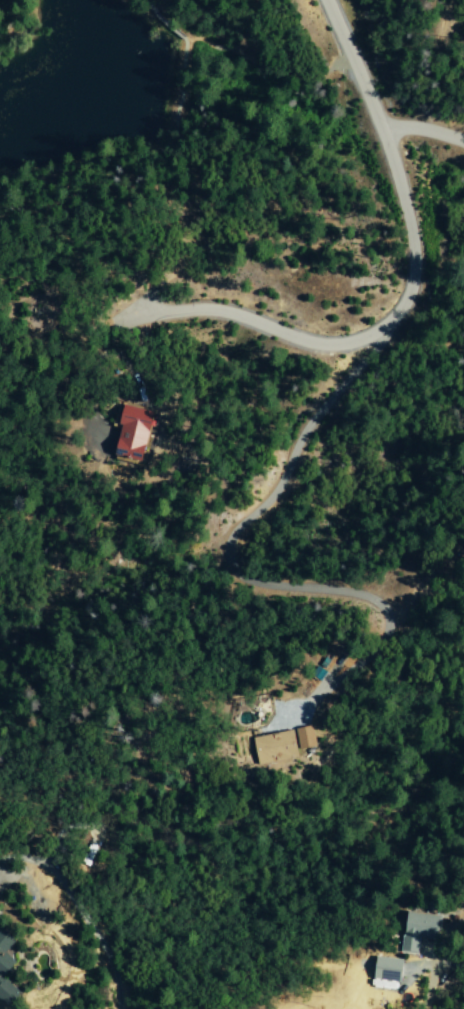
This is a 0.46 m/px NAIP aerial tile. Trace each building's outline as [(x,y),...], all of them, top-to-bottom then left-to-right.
[(109,454),(135,461),(149,414),(119,405),(113,425),(117,427),(109,454)] [(293,730),(296,751),(314,748),(310,727),(293,730)] [(249,739),(255,766),(296,758),(290,731),(249,739)] [(415,955),(418,936),(437,938),(440,916),(405,911),(400,953),(415,955)] [(370,988),(396,989),(397,958),(371,958),(370,988)]
